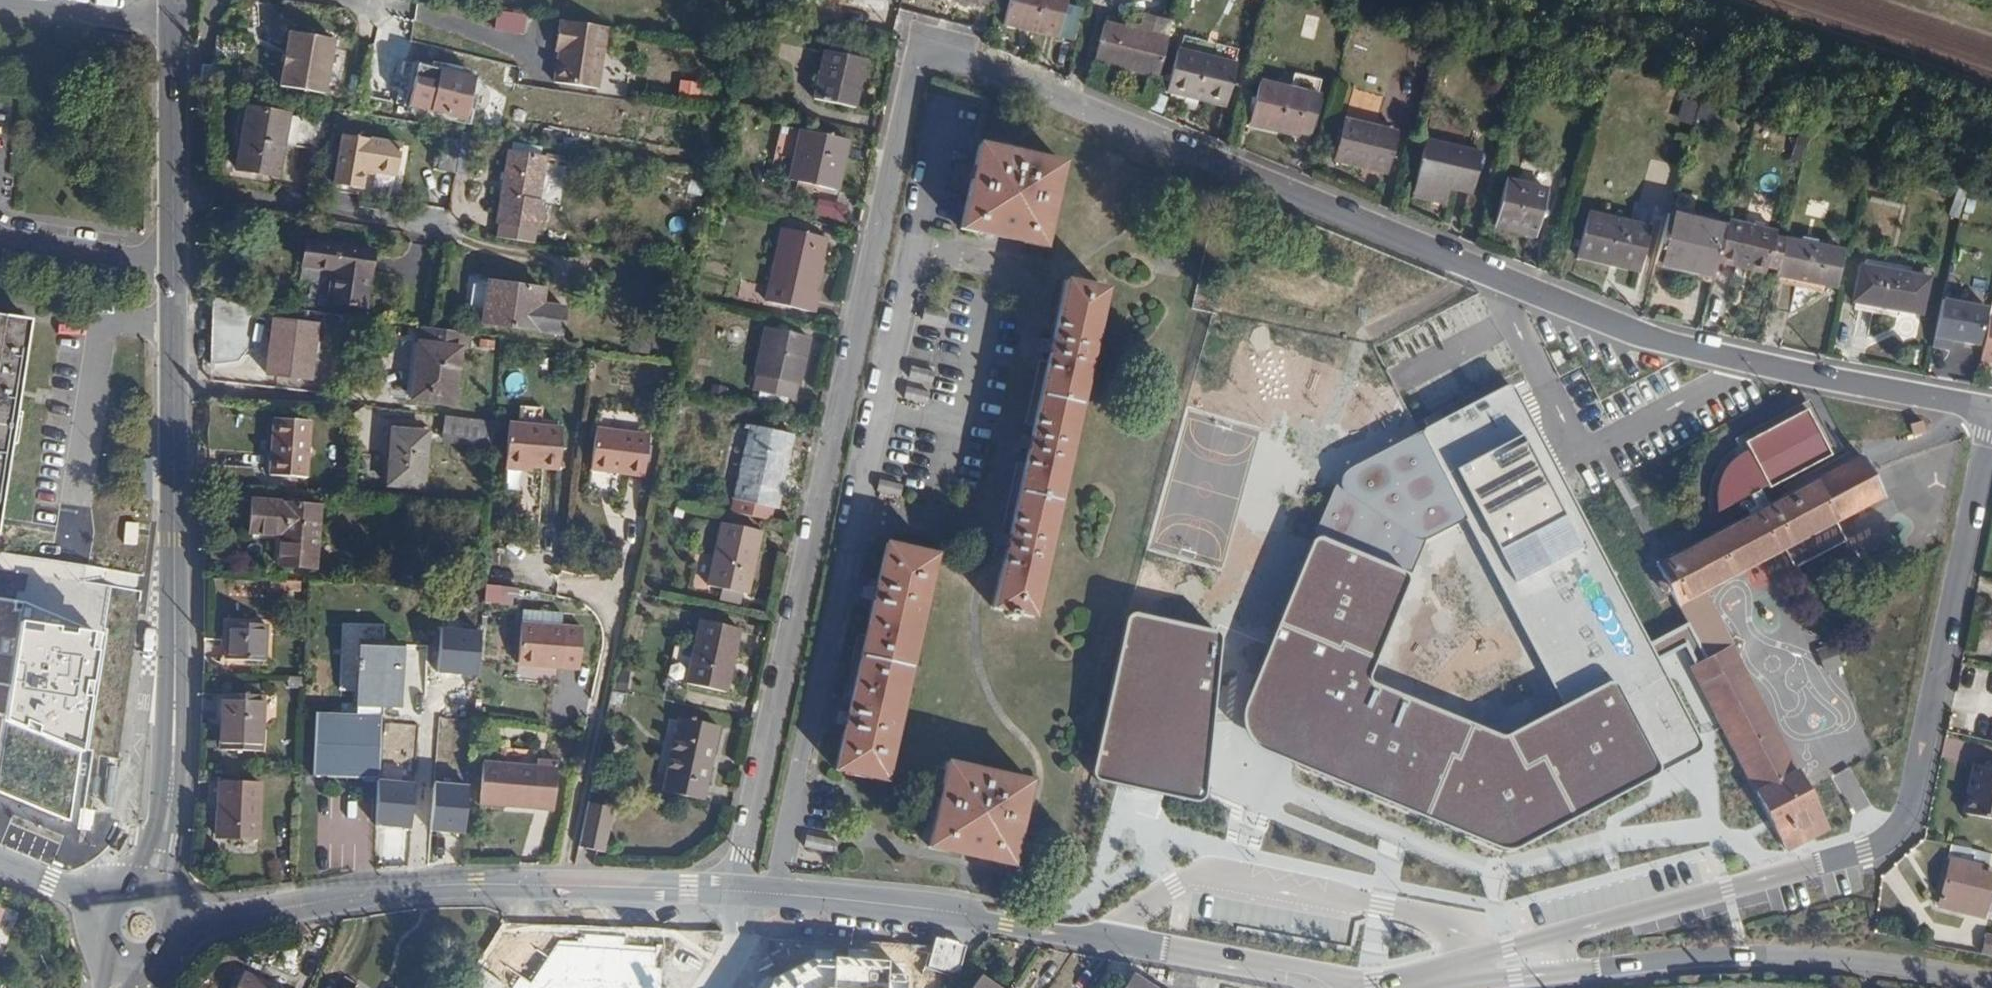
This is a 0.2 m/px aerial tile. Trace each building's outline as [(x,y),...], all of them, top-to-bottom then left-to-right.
[(999,23),(1053,36),(1061,1),(1058,0),(1005,0),(999,23)] [(523,14),(495,10),(493,29),(520,33),(523,14)] [(1092,58),(1155,73),(1167,17),(1138,10),(1134,29),(1100,22),(1092,58)] [(605,27),(557,20),(553,51),(557,51),(552,82),(596,88),(605,27)] [(287,41),(279,85),(323,93),(331,48),(287,41)] [(1174,46),(1164,91),(1222,104),(1233,60),(1174,46)] [(825,51),(814,100),(858,108),(867,59),(825,51)] [(419,66),(407,63),(396,103),(408,106),(419,66)] [(475,80),(419,66),(408,106),(465,121),(475,80)] [(1254,78),(1244,121),(1280,129),(1282,122),(1306,127),(1315,93),(1254,78)] [(678,101),(711,103),(712,88),(679,87),(678,101)] [(277,141),(321,150),(326,119),(284,110),(283,112),(241,105),(230,166),(271,174),(277,141)] [(1342,114),(1332,153),(1382,166),(1392,126),(1342,114)] [(801,128),(791,178),(839,188),(849,138),(801,128)] [(470,132),(458,130),(455,144),(468,145),(470,132)] [(1420,132),(1411,173),(1445,181),(1469,187),(1477,146),(1420,132)] [(337,134),(329,184),(356,188),(359,165),(393,171),(399,140),(365,134),(365,137),(337,134)] [(437,140),(432,167),(449,169),(453,142),(437,140)] [(455,144),(451,170),(464,171),(468,145),(455,144)] [(982,145),(965,229),(985,233),(986,228),(1028,238),(1027,243),(1047,247),(1065,165),(982,145)] [(496,221),(494,237),(530,243),(531,228),(533,228),(537,200),(531,198),(538,156),(504,150),(493,221),(496,221)] [(1445,181),(1411,173),(1408,189),(1441,196),(1445,181)] [(1501,176),(1490,223),(1532,232),(1543,186),(1501,176)] [(1746,199),(1742,220),(1762,225),(1766,204),(1746,199)] [(814,212),(837,220),(841,208),(818,200),(814,212)] [(1585,208),(1575,253),(1607,260),(1609,255),(1639,261),(1648,223),(1585,208)] [(1664,213),(1654,261),(1663,263),(1711,275),(1715,258),(1722,226),(1664,213)] [(1724,216),(1722,226),(1715,258),(1745,265),(1746,258),(1765,262),(1770,233),(1771,227),(1762,225),(1742,220),(1724,216)] [(742,281),(738,298),(816,316),(820,294),(814,292),(826,237),(782,227),(770,287),(742,281)] [(1763,269),(1775,272),(1782,236),(1770,233),(1765,262),(1763,269)] [(1782,236),(1775,272),(1832,284),(1839,248),(1782,236)] [(303,241),(299,265),(330,270),(326,300),(362,305),(370,251),(303,241)] [(1861,257),(1860,264),(1888,270),(1890,262),(1861,257)] [(1746,258),(1745,265),(1763,269),(1765,262),(1746,258)] [(1663,269),(1710,280),(1711,275),(1663,263),(1663,269)] [(1888,270),(1860,264),(1857,264),(1850,300),(1913,313),(1920,276),(1888,270)] [(479,319),(529,327),(532,302),(537,303),(539,288),(485,280),(479,319)] [(1069,283),(998,610),(1036,619),(1108,292),(1069,283)] [(1970,347),(1978,308),(1934,301),(1925,350),(1945,353),(1946,344),(1970,347)] [(532,302),(529,327),(558,332),(562,307),(537,303),(532,302)] [(1976,365),(1991,367),(1991,309),(1982,308),(1976,365)] [(271,318),(263,373),(307,379),(315,324),(271,318)] [(25,331),(0,327),(0,507),(25,331)] [(453,331),(426,327),(422,327),(419,342),(417,342),(409,397),(449,404),(458,348),(464,349),(466,333),(453,331)] [(766,327),(753,391),(796,399),(808,336),(766,327)] [(938,372),(915,366),(912,378),(936,383),(938,372)] [(1407,575),(1316,538),(1244,710),(1244,722),(1247,734),(1256,745),(1295,766),(1505,850),(1710,754),(1508,382),(1418,434),(1464,520),(1562,706),(1506,735),(1365,681),(1407,575)] [(933,393),(910,387),(907,399),(931,404),(933,393)] [(436,440),(490,445),(492,422),(439,415),(436,440)] [(271,416),(266,470),(302,474),(308,420),(271,416)] [(506,420),(502,464),(540,466),(555,468),(558,425),(506,420)] [(750,424),(748,439),(757,440),(760,426),(750,424)] [(594,425),(588,468),(641,475),(648,432),(594,425)] [(748,439),(733,509),(773,517),(775,505),(781,506),(795,433),(760,426),(757,440),(748,439)] [(390,429),(385,483),(419,486),(424,432),(390,429)] [(1858,455),(1843,463),(1818,476),(1755,511),(1752,506),(1747,497),(1780,480),(1811,463),(1794,430),(1759,449),(1748,455),(1752,463),(1757,471),(1749,475),(1745,467),(1731,475),(1725,480),(1719,487),(1716,492),(1712,501),(1708,514),(1709,514),(1740,498),(1746,509),(1749,514),(1668,557),(1674,570),(1660,578),(1655,581),(1662,593),(1666,590),(1705,657),(1689,667),(1790,849),(1829,828),(1700,592),(1762,559),(1773,579),(1819,554),(1808,535),(1879,495),(1858,455)] [(1336,483),(1316,538),(1407,575),(1424,540),(1464,520),(1418,434),(1342,474),(1336,483)] [(1752,463),(1745,467),(1749,475),(1757,471),(1752,463)] [(906,485),(883,480),(881,491),(904,496),(906,485)] [(252,499),(249,529),(284,532),(282,563),(318,566),(323,504),(252,499)] [(709,584),(725,588),(742,591),(749,592),(763,529),(723,520),(709,584)] [(872,621),(839,769),(887,782),(905,702),(901,702),(916,634),(920,635),(937,562),(938,556),(890,545),(872,621)] [(1654,564),(1660,578),(1674,570),(1668,557),(1654,564)] [(742,591),(725,588),(723,597),(740,601),(742,591)] [(485,590),(486,604),(516,602),(516,589),(485,590)] [(518,606),(517,619),(557,622),(558,610),(518,606)] [(1220,635),(1216,632),(1135,614),(1129,616),(1126,621),(1092,773),(1095,778),(1097,781),(1193,801),(1199,802),(1203,799),(1205,791),(1220,635)] [(557,622),(517,619),(514,662),(575,667),(578,624),(557,622)] [(702,619),(687,682),(727,692),(741,628),(702,619)] [(220,620),(218,657),(257,658),(259,622),(220,620)] [(90,632),(19,624),(5,720),(81,751),(90,632)] [(482,631),(444,628),(439,671),(478,675),(482,631)] [(357,672),(356,691),(354,716),(312,713),(310,772),(371,775),(373,737),(375,737),(378,704),(394,704),(397,644),(379,644),(356,642),(355,660),(352,660),(352,671),(357,672)] [(214,687),(211,746),(253,747),(256,689),(214,687)] [(679,717),(666,775),(677,777),(674,794),(703,800),(719,726),(679,717)] [(480,758),(477,801),(551,806),(554,764),(480,758)] [(954,760),(935,843),(953,847),(955,842),(997,852),(997,857),(1017,862),(1035,779),(954,760)] [(1960,812),(1991,818),(1991,767),(1971,762),(1960,812)] [(677,777),(666,775),(663,792),(674,794),(677,777)] [(416,783),(381,779),(376,823),(411,827),(416,783)] [(201,781),(200,799),(209,799),(207,834),(248,837),(251,782),(201,781)] [(470,786),(436,783),(432,831),(466,834),(470,786)] [(588,805),(580,847),(600,851),(609,808),(588,805)] [(842,840),(810,835),(809,846),(840,852),(842,840)] [(1978,849),(1945,842),(1942,854),(1945,855),(1975,862),(1978,849)] [(1975,862),(1945,855),(1935,908),(1965,915),(1967,905),(1983,907),(1991,865),(1975,862)] [(1967,905),(1965,915),(1980,918),(1983,907),(1967,905)] [(1980,952),(1991,955),(1991,935),(1984,933),(1980,952)] [(553,963),(519,942),(491,987),(537,987),(553,963)] [(763,987),(888,987),(889,962),(812,960),(770,977),(763,987)] [(245,968),(237,987),(288,987),(245,968)] [(1122,987),(1156,987),(1133,972),(1122,987)] [(981,973),(971,987),(1003,987),(981,973)]
